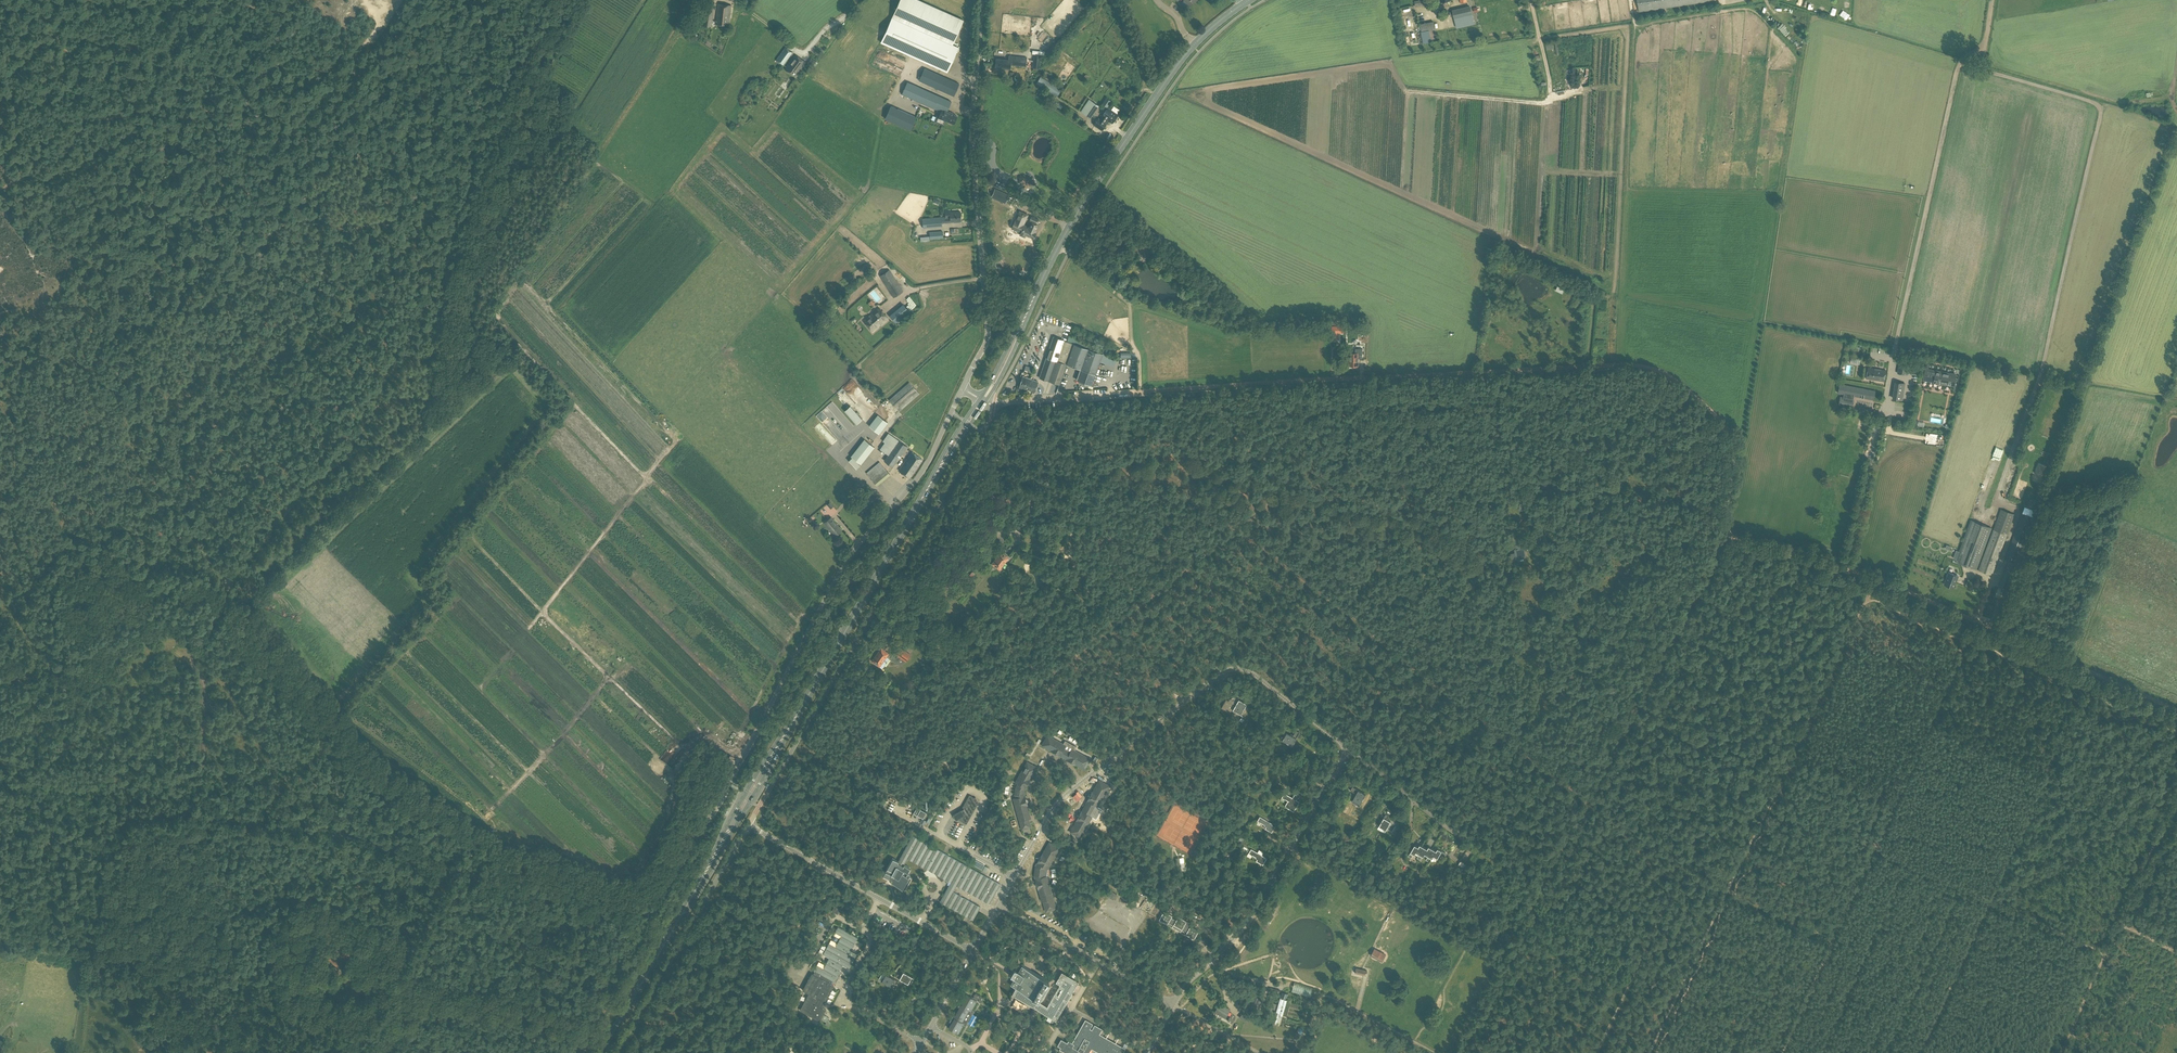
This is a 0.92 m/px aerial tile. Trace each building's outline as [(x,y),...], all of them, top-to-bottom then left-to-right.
[(893,18),(900,21),(952,45),(952,44),(963,20),(920,0),(901,0),(893,18)] [(1640,13),(1716,0),(1638,0),(1640,13)] [(701,15),(700,21),(703,21),(702,25),(712,27),(715,3),(706,2),(704,15),(701,15)] [(718,4),(715,24),(729,25),(731,6),(718,4)] [(1470,6),(1452,10),(1454,20),(1455,20),(1472,16),(1473,16),(1470,6)] [(1472,16),(1455,20),(1456,27),(1474,22),(1472,16)] [(891,17),(880,41),(946,71),(957,46),(952,44),(952,45),(900,21),(893,18),(891,17)] [(1433,22),(1420,25),(1424,44),(1430,43),(1428,30),(1435,29),(1433,22)] [(694,23),(689,32),(693,35),(698,25),(694,23)] [(785,47),(776,60),(784,65),(793,53),(785,47)] [(795,54),(784,69),(795,77),(806,62),(795,54)] [(1033,63),(1032,68),(1033,68),(1033,70),(1039,71),(1039,68),(1040,69),(1041,55),(1034,55),(1033,61),(1033,63)] [(996,59),(995,67),(1010,69),(1010,64),(1025,66),(1026,58),(1009,56),(1009,60),(996,59)] [(925,68),(919,81),(954,96),(959,84),(925,68)] [(1041,77),(1037,84),(1057,96),(1061,89),(1041,77)] [(908,82),(902,94),(939,110),(938,113),(940,114),(938,118),(936,117),(935,121),(943,125),(945,120),(953,124),(957,116),(953,114),(954,114),(947,111),(951,102),(908,82)] [(1089,99),(1081,112),(1090,118),(1099,106),(1089,99)] [(891,106),(885,119),(910,130),(916,117),(891,106)] [(1099,118),(1094,125),(1102,130),(1106,123),(1105,123),(1107,119),(1112,123),(1118,114),(1108,108),(1102,116),(1100,119),(1099,118)] [(1019,177),(1019,181),(1021,182),(1020,183),(1022,185),(1022,187),(1023,188),(1025,189),(1026,189),(1027,187),(1030,188),(1030,187),(1032,187),(1035,185),(1035,183),(1033,180),(1031,180),(1030,179),(1030,178),(1029,177),(1028,177),(1027,177),(1026,178),(1024,176),(1020,176),(1019,177)] [(995,188),(991,197),(1005,203),(1009,195),(995,188)] [(945,217),(921,219),(922,228),(942,226),(942,222),(961,221),(960,210),(950,211),(950,210),(944,211),(945,217)] [(1019,211),(1012,228),(1021,233),(1020,235),(1025,237),(1026,234),(1034,238),(1036,233),(1034,232),(1035,229),(1037,228),(1037,226),(1037,225),(1038,224),(1039,220),(1032,217),(1030,221),(1032,222),(1030,227),(1023,225),(1028,215),(1019,211)] [(1140,246),(1139,248),(1140,251),(1142,258),(1144,259),(1148,258),(1149,255),(1147,249),(1147,246),(1144,244),(1140,246)] [(889,269),(879,276),(893,297),(903,291),(889,269)] [(902,304),(888,315),(895,325),(910,313),(902,304)] [(879,308),(863,321),(872,331),(888,318),(879,308)] [(1102,353),(1094,350),(1095,346),(1068,336),(1067,341),(1053,337),(1040,374),(1039,378),(1059,384),(1066,364),(1082,369),(1078,379),(1092,384),(1102,353)] [(1349,353),(1349,365),(1358,365),(1358,358),(1362,358),(1362,349),(1355,348),(1355,353),(1349,353)] [(1900,359),(1898,373),(1905,374),(1908,360),(1900,359)] [(1867,367),(1866,379),(1883,381),(1885,370),(1867,367)] [(1953,386),(1955,374),(1925,368),(1923,378),(1934,380),(1934,382),(1935,382),(1935,383),(1939,384),(1939,383),(1953,386)] [(1023,376),(1018,390),(1025,392),(1026,389),(1034,392),(1038,381),(1023,376)] [(889,399),(889,400),(899,411),(919,394),(909,382),(889,399)] [(1840,384),(1838,393),(1844,394),(1844,397),(1853,399),(1854,396),(1870,399),(1872,390),(1843,384),(1840,384)] [(1839,404),(1839,405),(1846,406),(1846,402),(1853,403),(1854,399),(1853,399),(1844,397),(1841,396),(1839,404)] [(851,405),(845,410),(856,424),(862,418),(851,405)] [(876,415),(867,426),(877,434),(886,422),(876,415)] [(884,442),(879,448),(888,454),(884,460),(893,466),(907,447),(887,433),(882,441),(884,442)] [(863,439),(850,456),(861,464),(874,447),(863,439)] [(912,452),(899,470),(910,478),(923,460),(912,452)] [(851,457),(848,461),(856,469),(859,466),(851,457)] [(879,462),(866,473),(877,485),(890,474),(879,462)] [(872,492),(856,506),(862,513),(878,499),(872,492)] [(2001,509),(1978,570),(1992,575),(2014,514),(2001,509)] [(2020,516),(2004,559),(2008,561),(2008,560),(2016,563),(2032,520),(2020,516)] [(831,517),(824,522),(835,535),(842,530),(831,517)] [(1970,520),(1955,561),(1976,569),(1991,528),(1970,520)] [(1020,523),(1016,528),(1023,532),(1026,527),(1020,523)] [(1516,549),(1514,549),(1516,559),(1526,557),(1524,548),(1535,546),(1533,537),(1525,539),(1526,543),(1522,544),(1522,547),(1516,548),(1516,549)] [(1001,553),(992,564),(999,569),(1007,558),(1001,553)] [(1948,572),(1944,584),(1954,588),(1958,576),(1948,572)] [(883,644),(870,662),(879,668),(879,667),(882,669),(888,659),(893,663),(893,662),(897,665),(898,665),(899,665),(900,665),(901,665),(902,665),(902,664),(903,664),(904,663),(905,662),(910,654),(899,647),(895,653),(894,654),(888,654),(884,651),(885,650),(887,647),(883,645),(883,644)] [(945,655),(939,658),(943,665),(949,662),(945,655)] [(1226,699),(1221,707),(1230,713),(1232,709),(1242,715),(1245,711),(1243,709),(1246,703),(1232,695),(1229,701),(1226,699)] [(1281,738),(1280,740),(1291,746),(1296,737),(1299,738),(1301,735),(1298,733),(1299,733),(1295,731),(1292,736),(1286,733),(1283,739),(1281,738)] [(1047,735),(1042,745),(1047,748),(1053,752),(1054,751),(1057,753),(1056,754),(1069,761),(1069,760),(1073,762),(1072,763),(1079,766),(1084,769),(1090,759),(1084,756),(1083,757),(1081,756),(1082,754),(1074,750),(1076,747),(1065,740),(1063,743),(1056,739),(1055,741),(1052,740),(1053,738),(1047,735)] [(1015,797),(1013,798),(1016,809),(1021,825),(1020,825),(1021,829),(1025,829),(1025,828),(1028,827),(1028,828),(1031,827),(1030,822),(1029,822),(1028,819),(1030,818),(1028,809),(1026,802),(1025,799),(1026,799),(1024,791),(1027,785),(1028,781),(1029,782),(1033,775),(1032,775),(1036,767),(1027,762),(1021,773),(1020,772),(1015,782),(1017,784),(1015,787),(1014,794),(1015,797)] [(1075,824),(1070,832),(1080,837),(1086,826),(1087,827),(1087,826),(1092,817),(1096,819),(1102,809),(1098,806),(1100,803),(1103,797),(1109,786),(1099,780),(1095,788),(1094,787),(1091,794),(1089,797),(1085,804),(1083,807),(1080,814),(1079,814),(1080,814),(1078,817),(1074,824),(1075,824)] [(1271,785),(1269,788),(1270,791),(1273,792),(1276,792),(1278,789),(1277,786),(1274,784),(1271,785)] [(1353,786),(1351,790),(1356,793),(1353,799),(1361,804),(1366,794),(1353,786)] [(1284,792),(1281,797),(1288,800),(1285,806),(1293,811),(1299,802),(1296,799),(1297,797),(1298,798),(1300,795),(1295,792),(1292,797),(1284,792)] [(966,814),(957,819),(966,824),(978,802),(975,797),(974,798),(969,795),(961,810),(963,809),(966,814)] [(917,807),(913,813),(923,819),(926,813),(917,807)] [(963,809),(961,810),(953,815),(956,820),(957,819),(966,814),(963,809)] [(1386,814),(1379,825),(1386,829),(1391,821),(1387,819),(1389,815),(1386,814)] [(1259,816),(1257,820),(1266,826),(1264,828),(1271,832),(1275,825),(1276,824),(1273,822),(1272,823),(1259,816)] [(892,858),(883,876),(888,879),(889,879),(891,880),(891,882),(905,890),(912,878),(908,876),(910,873),(907,872),(910,868),(904,864),(907,858),(951,882),(947,888),(940,902),(973,920),(978,911),(980,907),(953,892),(956,885),(989,904),(1000,884),(912,835),(898,861),(892,858)] [(1035,866),(1034,875),(1036,882),(1037,882),(1038,886),(1037,886),(1039,893),(1040,893),(1045,912),(1056,909),(1049,886),(1050,886),(1047,875),(1044,876),(1044,874),(1044,869),(1045,868),(1047,869),(1053,859),(1059,848),(1049,842),(1045,850),(1044,850),(1040,856),(1041,857),(1039,860),(1039,859),(1035,866)] [(1414,845),(1410,852),(1414,854),(1416,852),(1423,856),(1425,854),(1432,858),(1434,856),(1437,858),(1439,855),(1443,857),(1446,854),(1441,851),(1438,848),(1436,851),(1429,846),(1427,849),(1420,844),(1418,847),(1414,845)] [(1251,849),(1248,853),(1255,857),(1254,859),(1262,864),(1266,858),(1251,849)] [(1164,911),(1159,919),(1167,924),(1170,920),(1174,923),(1172,927),(1181,932),(1183,927),(1188,930),(1185,934),(1194,939),(1199,931),(1190,926),(1191,924),(1178,916),(1176,920),(1171,918),(1172,916),(1164,911)] [(809,994),(800,1010),(820,1021),(826,1010),(822,1008),(825,1003),(825,1002),(834,985),(830,984),(832,981),(836,983),(842,971),(839,970),(842,965),(849,969),(855,957),(849,954),(858,937),(838,927),(835,932),(841,936),(835,946),(829,943),(823,954),(829,958),(823,968),(817,964),(813,970),(815,971),(813,974),(812,973),(802,990),(809,994)] [(1371,948),(1368,956),(1380,961),(1384,953),(1371,948)] [(1014,970),(1010,976),(1014,979),(1010,985),(1015,988),(1012,994),(1056,1020),(1078,981),(1062,971),(1056,982),(1059,984),(1047,1005),(1038,1001),(1049,981),(1021,966),(1018,972),(1014,970)] [(1356,968),(1354,973),(1366,976),(1367,970),(1356,968)] [(897,973),(896,976),(908,983),(911,976),(903,972),(901,975),(897,973)] [(886,974),(882,981),(890,986),(892,982),(896,984),(898,981),(886,974)] [(954,1018),(948,1028),(958,1034),(963,1025),(966,1026),(968,1022),(968,1021),(971,1015),(972,1016),(974,1011),(972,1010),(977,1000),(967,995),(961,1005),(960,1005),(959,1007),(958,1006),(958,1007),(959,1008),(955,1015),(954,1014),(953,1015),(954,1015),(953,1017),(954,1018)] [(1255,995),(1252,1005),(1259,1008),(1263,997),(1255,995)] [(1280,997),(1273,1023),(1280,1025),(1287,999),(1280,997)] [(1220,1002),(1214,1012),(1226,1018),(1231,1009),(1220,1002)] [(1244,1012),(1240,1017),(1246,1021),(1249,1016),(1244,1012)] [(1232,1014),(1228,1021),(1232,1023),(1236,1016),(1232,1014)] [(1057,1045),(1060,1047),(1059,1049),(1066,1052),(1089,1052),(1091,1049),(1099,1052),(1122,1052),(1125,1048),(1099,1034),(1102,1029),(1094,1025),(1092,1030),(1090,1028),(1092,1024),(1085,1019),(1073,1040),(1072,1043),(1068,1041),(1067,1042),(1061,1039),(1057,1045)]
